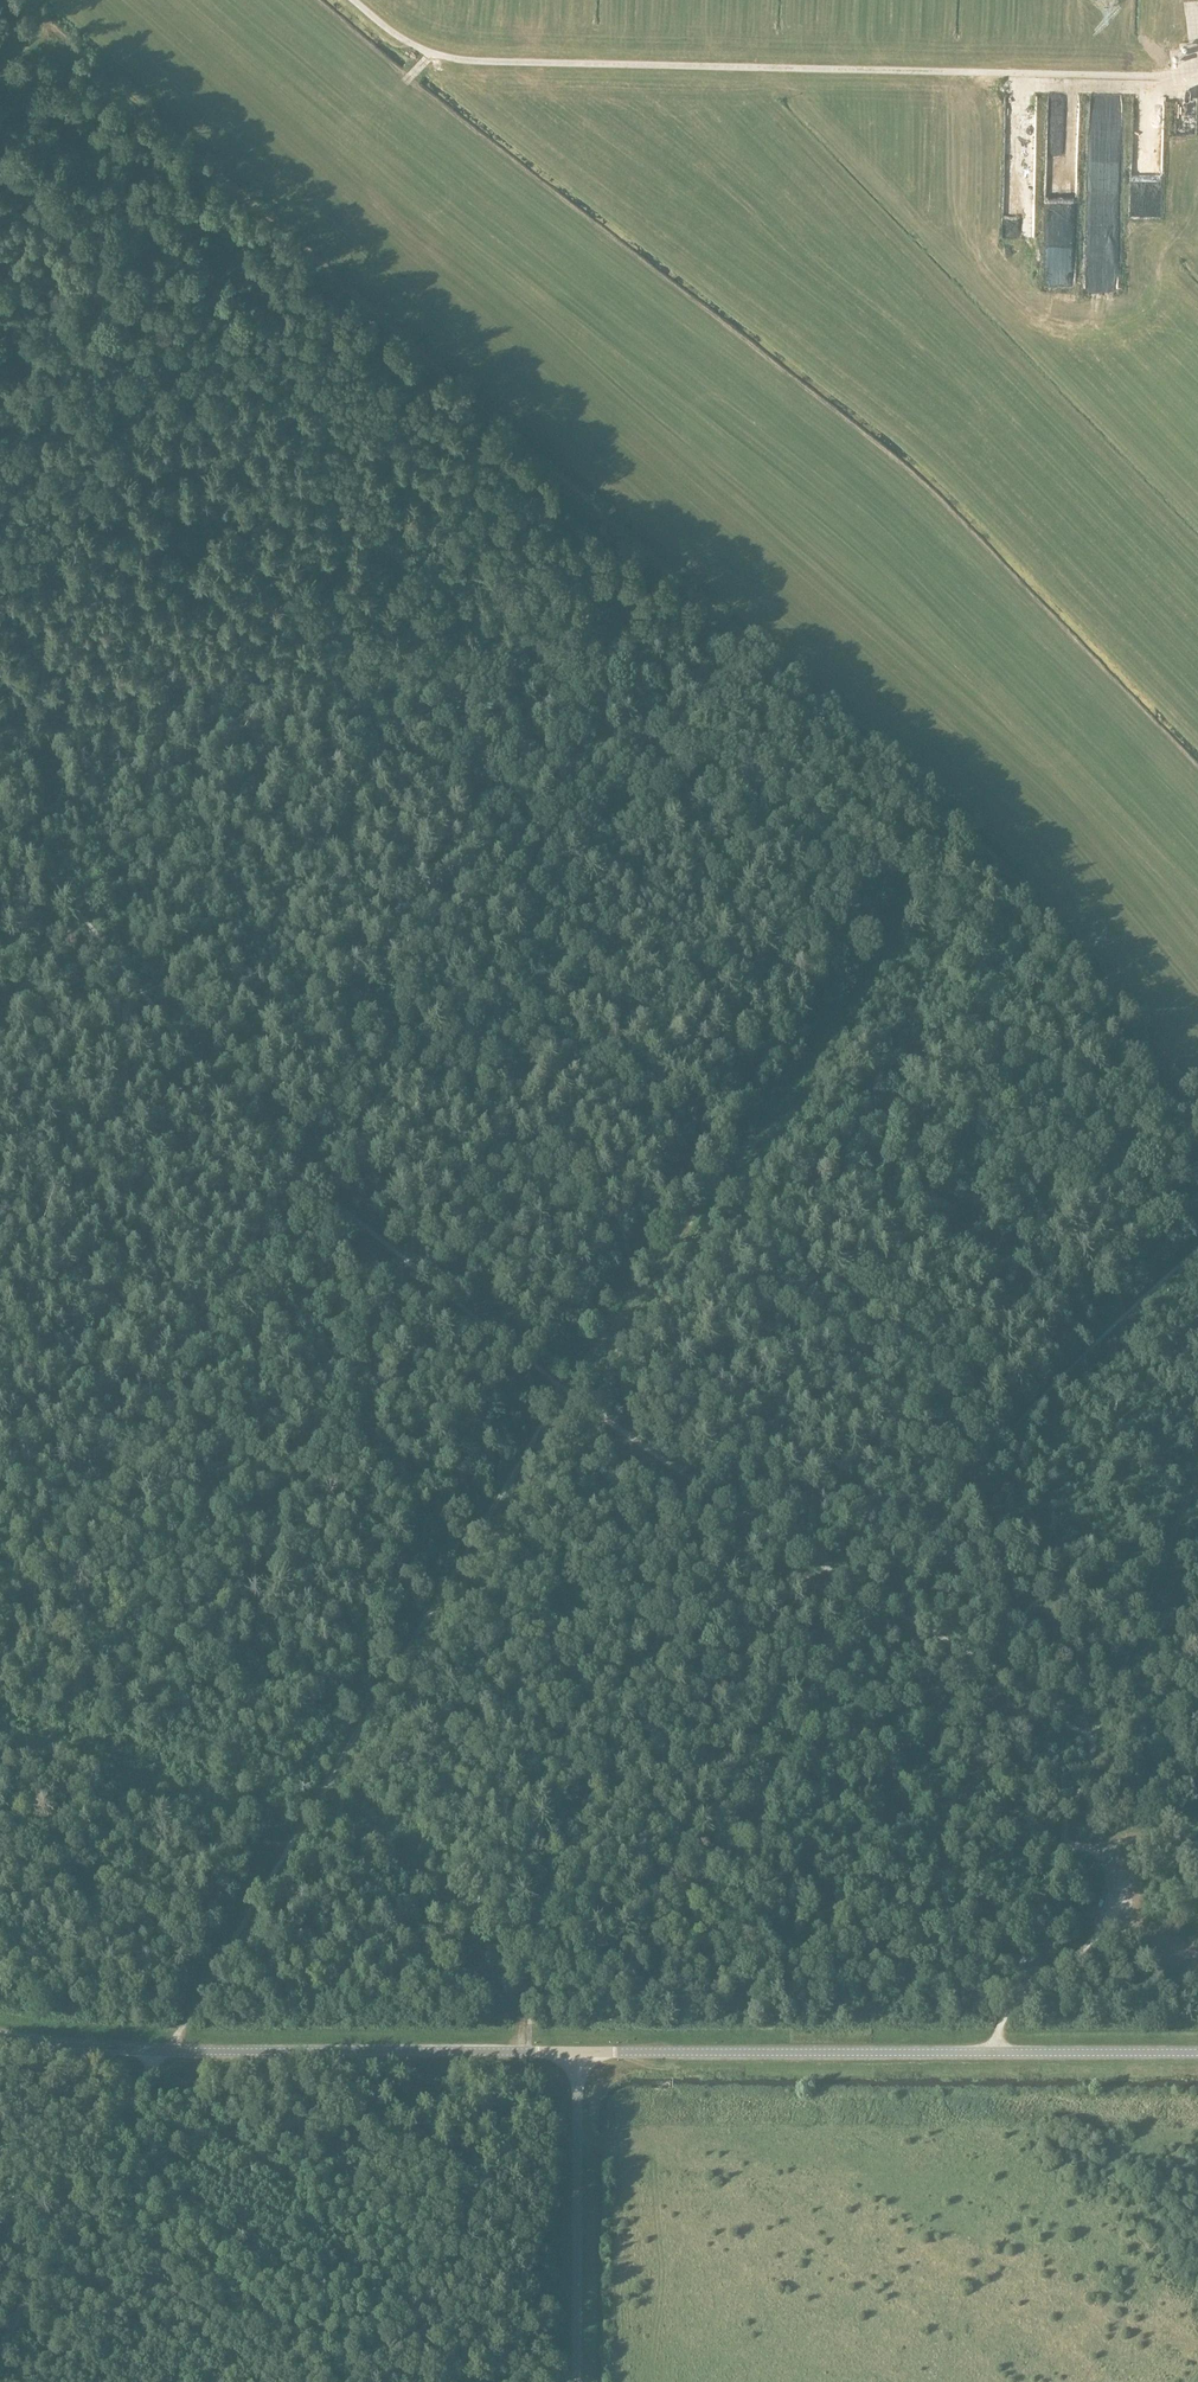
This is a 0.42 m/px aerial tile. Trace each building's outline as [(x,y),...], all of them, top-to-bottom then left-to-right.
[(1135,100),(1132,203),(1155,203),(1158,101),(1135,100)]
